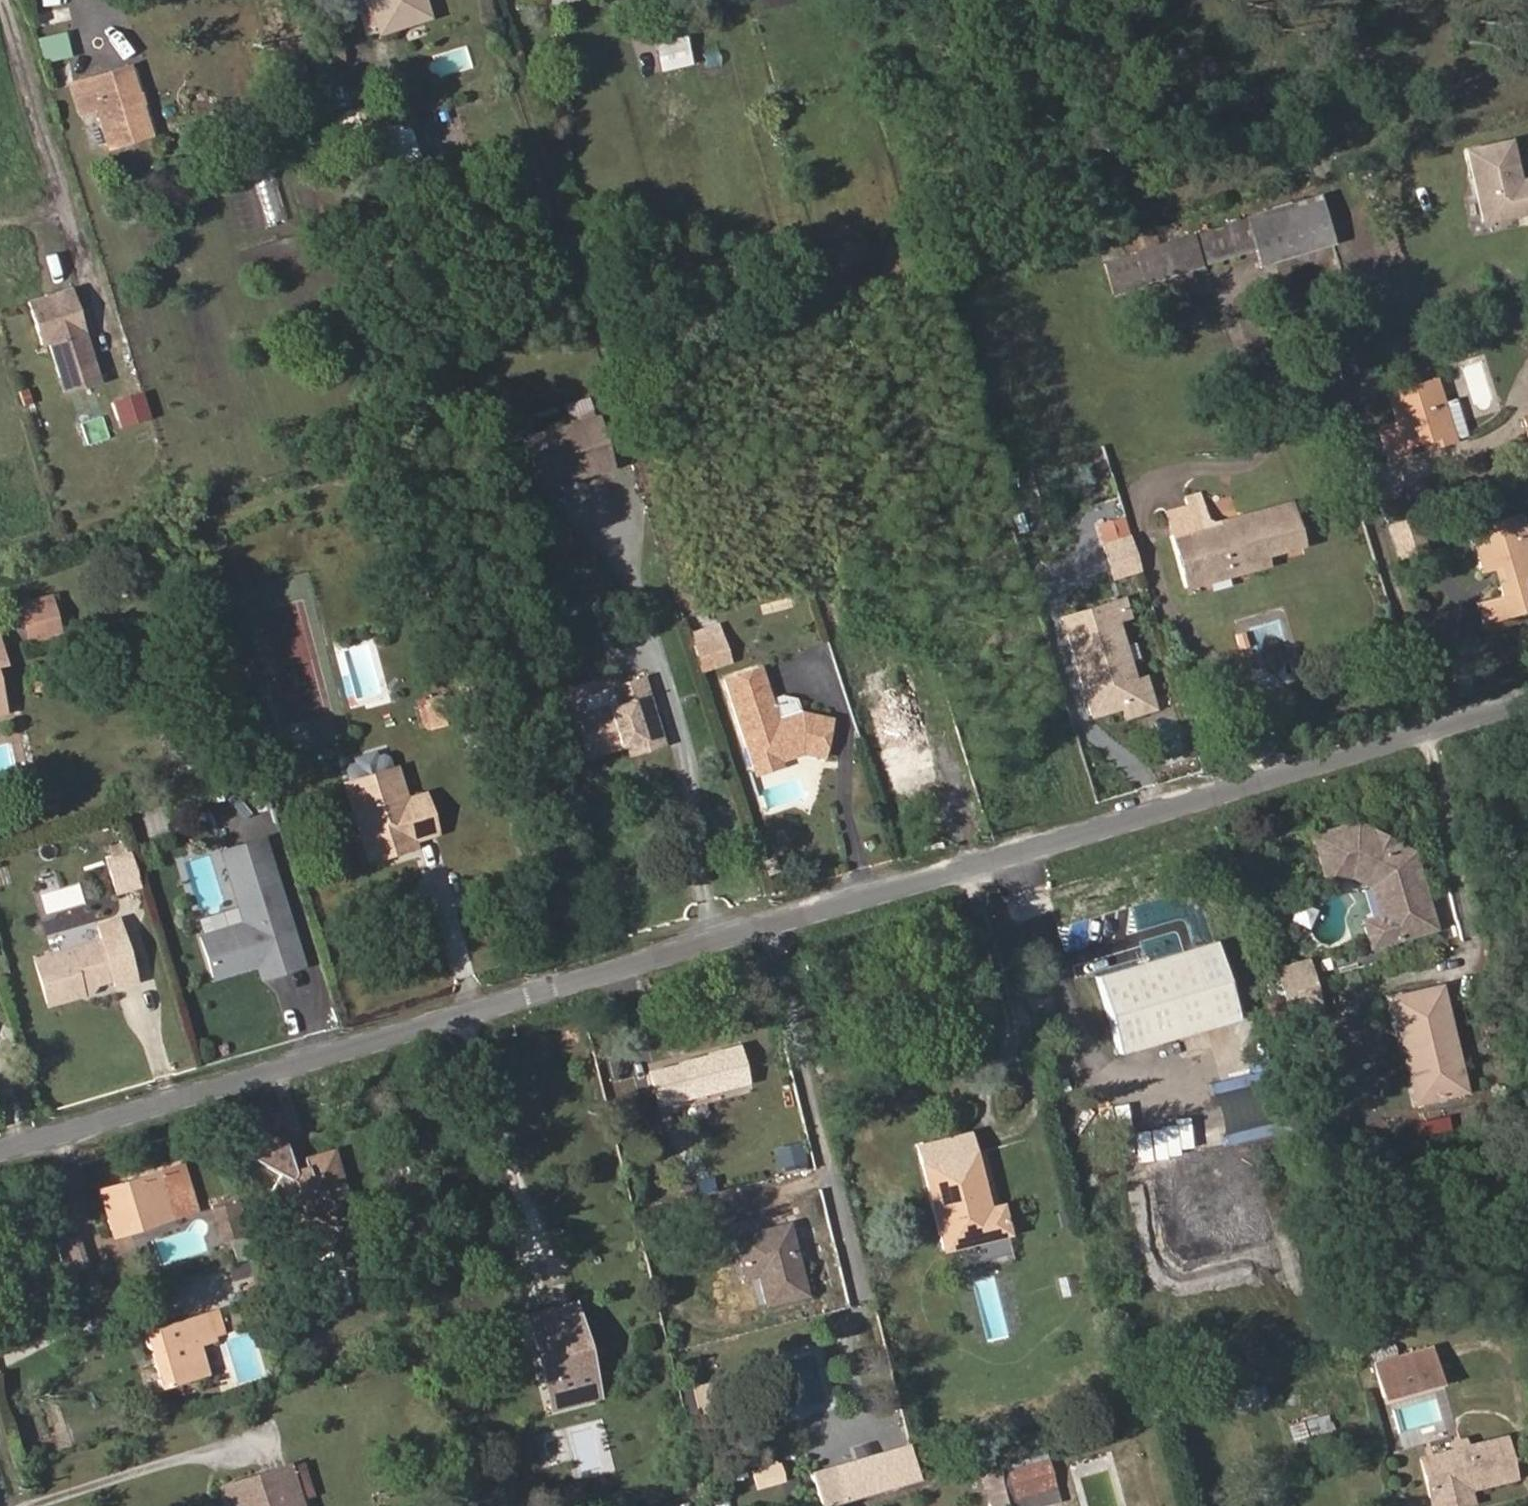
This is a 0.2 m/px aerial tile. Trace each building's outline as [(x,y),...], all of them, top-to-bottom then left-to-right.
[(378,34),(428,19),(422,0),(368,0),(378,34)] [(663,83),(684,78),(678,50),(687,48),(680,24),(650,31),(663,83)] [(62,32),(47,37),(53,59),(69,55),(62,32)] [(93,77),(134,67),(132,59),(91,71),(93,77)] [(151,124),(134,67),(93,77),(91,71),(73,76),(81,102),(96,98),(108,137),(151,124)] [(386,121),(380,103),(356,111),(361,128),(386,121)] [(411,122),(379,124),(382,162),(414,159),(411,122)] [(1466,147),(1481,223),(1527,213),(1527,175),(1522,176),(1514,137),(1466,147)] [(235,177),(250,227),(267,222),(251,172),(235,177)] [(1257,263),(1327,244),(1315,199),(1244,219),(1253,250),(1257,263)] [(1188,235),(1198,265),(1253,250),(1244,219),(1188,235)] [(1109,290),(1198,265),(1188,235),(1128,251),(1129,254),(1102,262),(1109,290)] [(99,366),(76,288),(35,300),(47,342),(54,340),(65,376),(99,366)] [(103,380),(99,366),(65,376),(69,390),(103,380)] [(1403,392),(1419,444),(1429,441),(1432,449),(1453,442),(1443,409),(1435,383),(1403,392)] [(1406,448),(1419,444),(1403,392),(1390,396),(1398,422),(1379,428),(1390,462),(1409,456),(1406,448)] [(568,418),(593,411),(589,396),(564,403),(568,418)] [(1467,438),(1456,404),(1443,409),(1453,442),(1467,438)] [(593,414),(521,435),(535,483),(607,462),(593,414)] [(1170,525),(1204,515),(1198,494),(1186,498),(1188,506),(1166,512),(1170,525)] [(581,533),(594,527),(580,500),(568,506),(581,533)] [(1288,503),(1207,525),(1196,528),(1212,581),(1229,577),(1225,564),(1263,553),(1300,544),(1288,503)] [(1527,583),(1527,532),(1522,514),(1468,530),(1482,574),(1496,570),(1501,569),(1506,582),(1510,595),(1480,604),(1486,625),(1527,612),(1527,611),(1519,585),(1527,583)] [(1207,525),(1204,515),(1170,525),(1173,534),(1196,528),(1207,525)] [(1426,548),(1418,520),(1394,527),(1402,555),(1426,548)] [(1196,528),(1173,534),(1188,587),(1212,581),(1196,528)] [(1130,534),(1104,542),(1114,573),(1140,565),(1130,534)] [(1225,564),(1229,577),(1267,567),(1263,553),(1225,564)] [(1500,584),(1506,582),(1501,569),(1496,570),(1500,584)] [(46,595),(18,602),(24,623),(51,616),(46,595)] [(1116,598),(1063,615),(1093,711),(1122,702),(1129,700),(1133,693),(1128,680),(1123,662),(1128,660),(1115,617),(1121,615),(1116,598)] [(51,616),(24,623),(28,641),(56,634),(51,616)] [(724,643),(719,628),(690,637),(695,652),(724,643)] [(724,643),(695,652),(703,676),(731,667),(724,643)] [(761,673),(726,684),(754,774),(781,765),(804,758),(824,762),(832,725),(802,719),(778,726),(771,703),(761,673)] [(1145,675),(1128,680),(1133,693),(1129,700),(1122,702),(1126,714),(1155,705),(1145,675)] [(43,677),(34,678),(35,687),(44,686),(43,677)] [(625,686),(646,753),(672,745),(651,678),(625,686)] [(643,754),(646,753),(625,686),(622,687),(623,689),(627,703),(596,713),(585,716),(597,755),(631,744),(639,742),(643,754)] [(871,697),(883,734),(898,783),(932,773),(917,724),(905,687),(871,697)] [(627,703),(623,689),(596,697),(593,703),(596,713),(627,703)] [(802,719),(799,707),(783,700),(771,703),(778,726),(802,719)] [(421,727),(442,727),(442,704),(421,704),(421,727)] [(639,742),(631,744),(636,756),(643,754),(639,742)] [(343,769),(347,782),(392,769),(388,756),(383,752),(376,755),(374,750),(352,756),(353,761),(346,763),(343,769)] [(781,765),(754,774),(756,779),(782,771),(781,765)] [(367,823),(377,856),(412,846),(410,839),(435,832),(423,793),(404,798),(394,768),(392,769),(347,782),(345,782),(358,826),(367,823)] [(943,769),(932,773),(936,784),(946,781),(943,769)] [(368,859),(377,856),(367,823),(358,826),(368,859)] [(1355,823),(1311,836),(1322,873),(1350,864),(1378,879),(1395,939),(1432,929),(1410,854),(1355,823)] [(261,839),(220,852),(243,924),(200,937),(213,978),(257,964),(256,959),(266,956),(272,974),(301,965),(261,839)] [(142,882),(133,852),(110,859),(119,889),(142,882)] [(1395,939),(1378,879),(1350,864),(1322,873),(1325,882),(1349,875),(1369,886),(1378,915),(1362,919),(1369,946),(1395,939)] [(789,883),(792,893),(803,890),(800,880),(789,883)] [(46,914),(84,902),(78,883),(40,894),(46,914)] [(140,888),(117,893),(121,911),(144,906),(140,888)] [(140,978),(122,918),(103,924),(107,938),(119,975),(121,983),(140,978)] [(1093,969),(1117,1046),(1175,1028),(1232,1010),(1208,933),(1151,951),(1093,969)] [(107,938),(40,959),(53,1002),(98,988),(96,982),(107,979),(119,975),(107,938)] [(272,974),(266,956),(256,959),(257,964),(262,978),(272,974)] [(1313,985),(1306,961),(1277,969),(1284,993),(1313,985)] [(96,982),(98,988),(109,985),(107,979),(96,982)] [(1320,1009),(1313,985),(1284,993),(1291,1017),(1320,1009)] [(1394,997),(1400,1023),(1409,1021),(1427,1101),(1467,1091),(1444,986),(1394,997)] [(1409,1021),(1400,1023),(1417,1103),(1427,1101),(1409,1021)] [(304,1156),(309,1174),(296,1178),(289,1175),(293,1168),(287,1141),(260,1131),(250,1156),(279,1169),(273,1186),(280,1211),(303,1227),(328,1220),(340,1199),(347,1197),(333,1148),(304,1156)] [(967,1136),(918,1149),(944,1250),(1007,1235),(1000,1207),(988,1210),(967,1136)] [(167,1206),(170,1213),(191,1207),(178,1162),(100,1185),(112,1229),(129,1224),(127,1217),(167,1206)] [(213,1196),(218,1210),(240,1204),(236,1189),(213,1196)] [(240,1204),(218,1210),(226,1239),(249,1233),(240,1204)] [(129,1224),(170,1213),(167,1206),(127,1217),(129,1224)] [(787,1228),(771,1232),(772,1238),(755,1242),(753,1236),(735,1240),(746,1280),(759,1277),(767,1306),(804,1296),(787,1228)] [(772,1238),(771,1232),(753,1236),(755,1242),(772,1238)] [(73,1268),(65,1238),(41,1245),(50,1275),(73,1268)] [(844,1282),(861,1275),(854,1257),(837,1263),(844,1282)] [(257,1285),(246,1288),(251,1303),(262,1299),(257,1285)] [(558,1401),(595,1391),(572,1305),(527,1318),(535,1351),(544,1348),(558,1401)] [(202,1316),(209,1340),(228,1335),(221,1311),(202,1316)] [(159,1369),(153,1370),(159,1392),(203,1379),(195,1352),(211,1347),(209,1340),(202,1316),(142,1333),(148,1354),(154,1352),(159,1369)] [(597,1399),(595,1391),(558,1401),(544,1348),(535,1351),(550,1411),(597,1399)] [(1384,1399),(1438,1384),(1429,1351),(1376,1365),(1384,1399)] [(148,1354),(153,1370),(159,1369),(154,1352),(148,1354)] [(711,1381),(690,1385),(695,1410),(716,1406),(711,1381)] [(1291,1427),(1295,1441),(1364,1422),(1360,1407),(1291,1427)] [(1453,1452),(1422,1459),(1431,1498),(1470,1489),(1514,1479),(1505,1440),(1467,1448),(1453,1452)] [(1467,1448),(1465,1440),(1451,1443),(1453,1452),(1467,1448)] [(834,1469),(844,1504),(904,1486),(893,1451),(834,1469)] [(1051,1459),(1000,1474),(1008,1502),(1058,1487),(1051,1459)] [(756,1489),(786,1480),(779,1461),(750,1470),(756,1489)] [(288,1466),(220,1488),(226,1505),(300,1505),(288,1466)] [(1470,1489),(1431,1498),(1432,1505),(1460,1505),(1473,1503),(1470,1489)]
